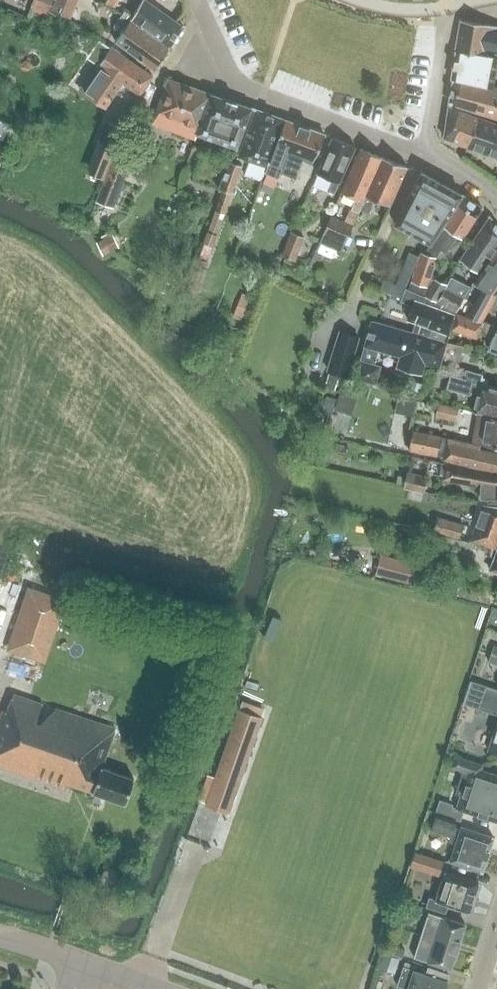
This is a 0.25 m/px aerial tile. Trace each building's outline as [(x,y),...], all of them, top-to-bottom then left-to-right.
[(31,5),(49,12),(54,0),(33,0),(31,5)] [(50,11),(69,19),(77,0),(55,0),(50,11)] [(183,26),(146,0),(142,0),(130,20),(169,48),(183,26)] [(121,15),(114,26),(121,31),(115,40),(155,70),(169,48),(121,15)] [(455,51),(456,51),(496,56),(496,26),(461,20),(455,51)] [(98,65),(97,64),(79,90),(105,108),(123,83),(140,94),(153,76),(111,48),(98,65)] [(496,73),(496,56),(456,51),(451,78),(494,87),(496,73)] [(197,134),(211,94),(168,78),(152,123),(195,139),(197,134)] [(453,79),(449,104),(496,117),(496,89),(453,79)] [(211,94),(197,134),(237,149),(252,108),(211,94)] [(467,146),(479,117),(449,107),(444,138),(467,146)] [(137,132),(144,114),(131,109),(124,127),(137,132)] [(267,168),(285,119),(256,109),(238,157),(267,168)] [(479,117),(467,146),(496,157),(496,124),(479,117)] [(285,119),(267,168),(265,173),(278,178),(280,173),(296,179),(303,160),(312,164),(325,135),(285,119)] [(104,126),(88,167),(105,173),(121,132),(104,126)] [(346,168),(355,146),(333,138),(317,174),(330,179),(326,190),(333,193),(338,182),(339,182),(346,167),(346,168)] [(362,203),(382,157),(360,148),(341,192),(356,199),(352,209),(359,212),(359,210),(362,203)] [(122,182),(132,159),(114,153),(105,176),(106,177),(96,201),(113,207),(122,182)] [(368,214),(371,206),(374,199),(390,206),(407,167),(382,157),(362,203),(359,210),(368,214)] [(222,190),(232,193),(242,166),(228,161),(218,188),(222,190)] [(430,243),(442,225),(461,194),(421,172),(395,224),(429,243),(430,243)] [(190,280),(191,280),(186,294),(197,298),(201,283),(200,283),(232,193),(222,190),(190,280)] [(444,253),(450,244),(450,245),(457,236),(462,239),(482,208),(462,195),(443,226),(442,225),(430,243),(429,243),(422,253),(419,251),(407,288),(404,287),(404,288),(411,291),(437,302),(445,289),(444,288),(446,283),(432,277),(431,278),(428,277),(434,257),(439,250),(444,253)] [(348,209),(343,221),(351,224),(356,212),(348,209)] [(351,224),(343,221),(337,218),(330,215),(318,242),(339,251),(351,224)] [(496,249),(496,226),(489,216),(461,260),(480,275),(496,249)] [(304,237),(290,231),(280,254),(294,260),(304,237)] [(118,247),(112,234),(95,242),(101,255),(118,247)] [(466,317),(478,322),(496,328),(496,326),(481,321),(496,295),(496,296),(496,250),(474,285),(482,288),(466,317)] [(417,255),(407,251),(394,284),(382,279),(379,289),(400,298),(417,255)] [(441,304),(437,302),(411,291),(404,288),(399,300),(405,303),(410,305),(405,320),(413,323),(410,332),(428,337),(430,329),(446,334),(454,313),(439,308),(441,304)] [(441,304),(455,311),(462,298),(445,289),(437,302),(441,304)] [(242,294),(233,316),(248,322),(257,299),(242,294)] [(478,322),(457,314),(451,329),(476,338),(479,331),(494,336),(489,349),(496,352),(496,328),(478,322)] [(446,342),(428,337),(410,332),(371,321),(364,346),(365,346),(356,378),(375,383),(381,366),(369,362),(374,347),(402,356),(398,367),(418,373),(422,362),(439,367),(442,356),(458,360),(463,346),(446,342)] [(358,336),(337,330),(325,370),(346,376),(358,336)] [(480,383),(482,374),(466,370),(463,378),(450,374),(447,388),(469,395),(471,393),(471,392),(477,393),(473,411),(479,413),(496,417),(496,388),(480,383)] [(334,410),(352,416),(359,392),(342,386),(334,410)] [(321,413),(330,416),(335,399),(327,396),(321,413)] [(457,407),(436,403),(434,417),(454,421),(457,407)] [(479,413),(474,442),(496,447),(496,417),(479,413)] [(479,449),(481,444),(413,430),(409,449),(437,455),(439,447),(445,449),(443,459),(496,471),(496,452),(479,449)] [(480,486),(480,498),(488,498),(488,502),(496,502),(496,472),(446,462),(445,463),(441,462),(439,474),(442,475),(442,479),(480,486)] [(427,477),(406,471),(402,487),(423,493),(427,477)] [(483,506),(471,540),(496,548),(496,508),(483,506)] [(460,538),(464,524),(437,517),(433,530),(460,538)] [(331,556),(343,555),(342,547),(329,548),(331,556)] [(420,563),(379,552),(373,573),(415,585),(420,563)] [(7,650),(45,663),(67,600),(28,587),(7,650)] [(490,653),(487,661),(496,664),(496,655),(490,653)] [(483,686),(468,681),(461,704),(496,715),(496,690),(483,686)] [(61,711),(13,694),(7,712),(3,711),(0,720),(0,767),(66,790),(68,783),(125,803),(134,778),(102,767),(115,729),(61,711)] [(229,813),(262,718),(240,710),(206,805),(229,813)] [(488,750),(496,753),(496,721),(488,750)] [(481,769),(482,764),(455,755),(451,766),(463,770),(456,793),(461,794),(456,808),(451,806),(452,805),(440,801),(436,813),(460,821),(463,810),(496,821),(496,774),(481,769)] [(451,835),(455,820),(436,815),(432,830),(451,835)] [(482,872),(494,837),(461,826),(450,861),(482,872)] [(439,875),(443,861),(415,852),(410,866),(439,875)] [(469,912),(479,883),(445,872),(436,900),(429,897),(426,907),(445,913),(447,905),(469,912)] [(422,906),(402,899),(398,912),(418,919),(422,906)] [(458,946),(465,924),(429,912),(421,935),(426,936),(458,946)] [(426,936),(421,935),(414,957),(419,958),(451,969),(458,946),(426,936)] [(391,954),(402,958),(405,949),(394,945),(391,954)] [(397,957),(382,952),(378,968),(393,972),(397,957)] [(448,973),(428,967),(426,974),(403,967),(397,986),(407,988),(444,988),(447,981),(446,980),(448,973)]
